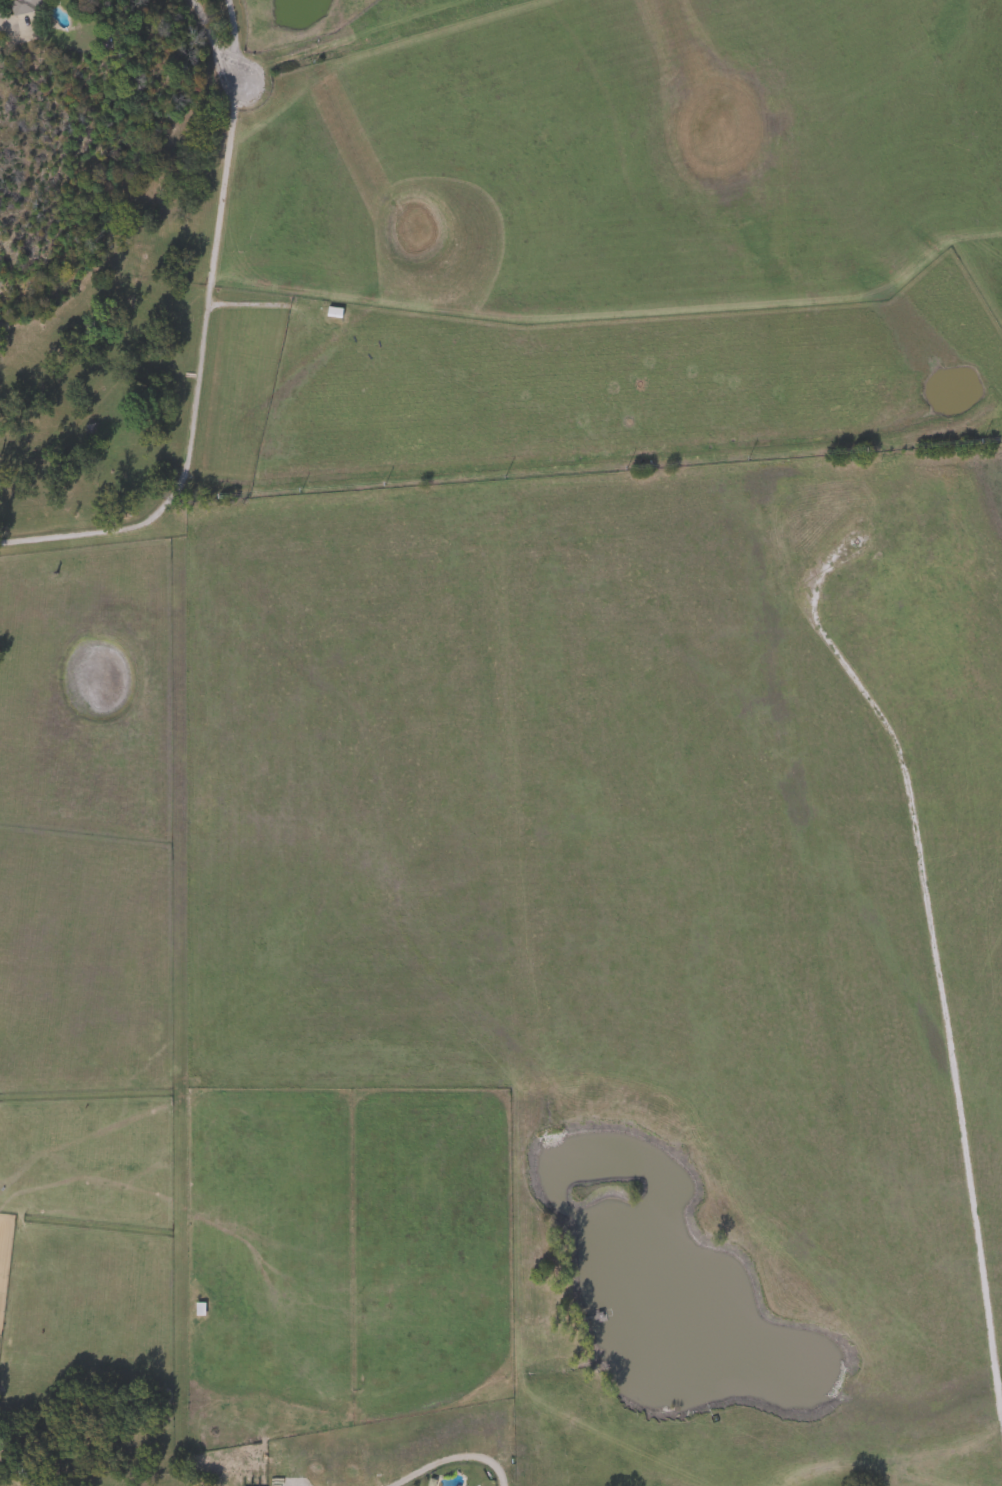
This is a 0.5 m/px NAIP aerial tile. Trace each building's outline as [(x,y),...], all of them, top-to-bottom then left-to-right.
[(14,14),(11,0),(53,0),(54,5),(14,14)] [(327,317),(328,307),(345,307),(344,317),(327,317)] [(193,1302),(205,1302),(205,1314),(194,1315),(193,1302)]
